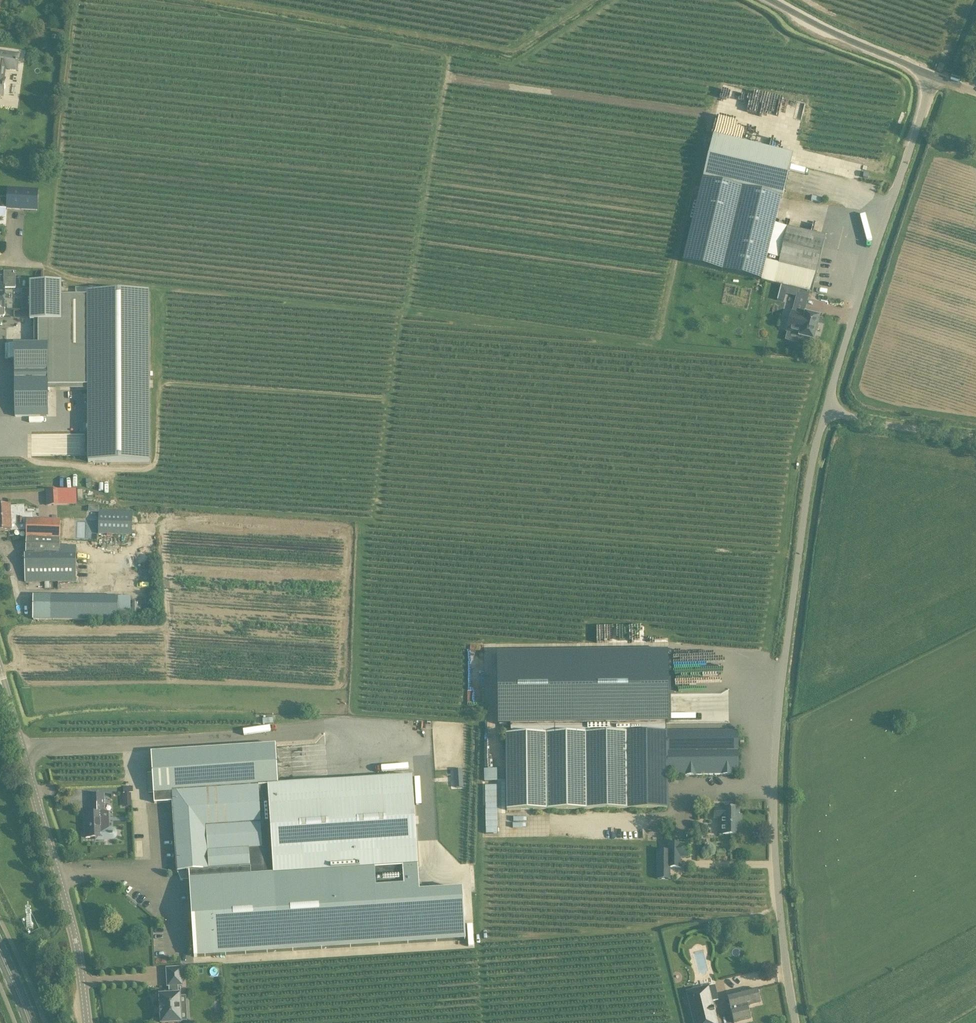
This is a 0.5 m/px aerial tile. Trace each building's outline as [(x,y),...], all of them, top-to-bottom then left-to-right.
[(0,48),(0,89),(1,89),(1,90),(8,90),(8,88),(12,88),(13,73),(4,72),(5,63),(12,63),(14,50),(0,48)] [(781,285),(799,290),(809,292),(811,293),(824,237),(787,229),(786,230),(774,227),(781,198),(782,199),(792,156),(713,137),(683,262),(781,285)] [(7,209),(37,211),(39,191),(9,189),(8,199),(0,198),(0,208),(7,209)] [(4,317),(4,288),(15,288),(15,272),(4,272),(4,283),(0,283),(0,317),(4,317)] [(5,359),(14,359),(14,417),(48,417),(47,385),(88,385),(88,295),(61,296),(61,281),(30,281),(30,320),(38,320),(38,343),(5,343),(5,359)] [(797,297),(797,295),(799,290),(781,285),(777,301),(777,300),(783,302),(786,294),(797,297)] [(88,291),(88,295),(88,385),(88,462),(150,462),(149,290),(88,291)] [(799,290),(797,295),(807,298),(809,292),(799,290)] [(804,316),(792,312),(787,332),(799,335),(799,337),(813,341),(819,317),(805,313),(804,316)] [(60,507),(60,521),(87,521),(88,506),(76,506),(75,490),(46,492),(47,507),(58,507),(60,507)] [(24,519),(24,512),(11,513),(10,506),(0,507),(0,520),(24,519)] [(98,534),(132,535),(132,511),(99,511),(98,534)] [(87,521),(60,521),(47,520),(29,519),(26,519),(26,524),(24,524),(24,519),(0,520),(0,532),(11,532),(26,532),(25,554),(24,554),(25,582),(77,582),(77,554),(76,554),(76,546),(60,545),(60,540),(87,541),(87,521)] [(75,597),(69,597),(69,620),(118,621),(118,601),(118,597),(75,596),(75,597)] [(51,620),(51,597),(34,597),(34,619),(51,620)] [(667,651),(497,653),(498,725),(510,725),(511,734),(505,734),(506,780),(506,811),(586,810),(668,809),(667,776),(738,775),(738,752),(737,732),(668,733),(667,651)] [(378,896),(376,896),(374,869),(377,868),(418,866),(412,777),(278,786),(276,745),(151,753),(153,804),(172,802),(176,873),(190,873),(194,957),(459,940),(465,940),(462,890),(378,896)] [(497,769),(485,769),(485,781),(493,781),(497,781),(497,780),(497,769)] [(123,794),(122,794),(123,800),(123,803),(124,807),(132,807),(132,804),(131,793),(133,793),(133,787),(130,788),(129,784),(126,785),(126,787),(123,788),(123,794)] [(105,794),(89,795),(89,813),(84,813),(85,838),(102,838),(103,841),(114,840),(114,831),(109,831),(108,812),(105,812),(105,794)] [(722,808),(722,809),(714,809),(714,820),(719,820),(719,836),(741,836),(741,825),(741,816),(738,816),(738,808),(722,808)] [(688,844),(681,844),(681,842),(667,842),(667,869),(681,869),(681,858),(688,858),(688,844)] [(167,988),(169,988),(169,996),(159,997),(160,1022),(182,1022),(180,996),(178,996),(178,988),(183,987),(182,969),(166,969),(167,988)] [(693,991),(694,999),(696,1005),(690,1007),(694,1022),(718,1022),(712,1002),(717,1000),(714,986),(693,991)] [(757,989),(727,996),(733,1022),(737,1022),(750,1020),(747,1007),(760,1004),(757,989)]
